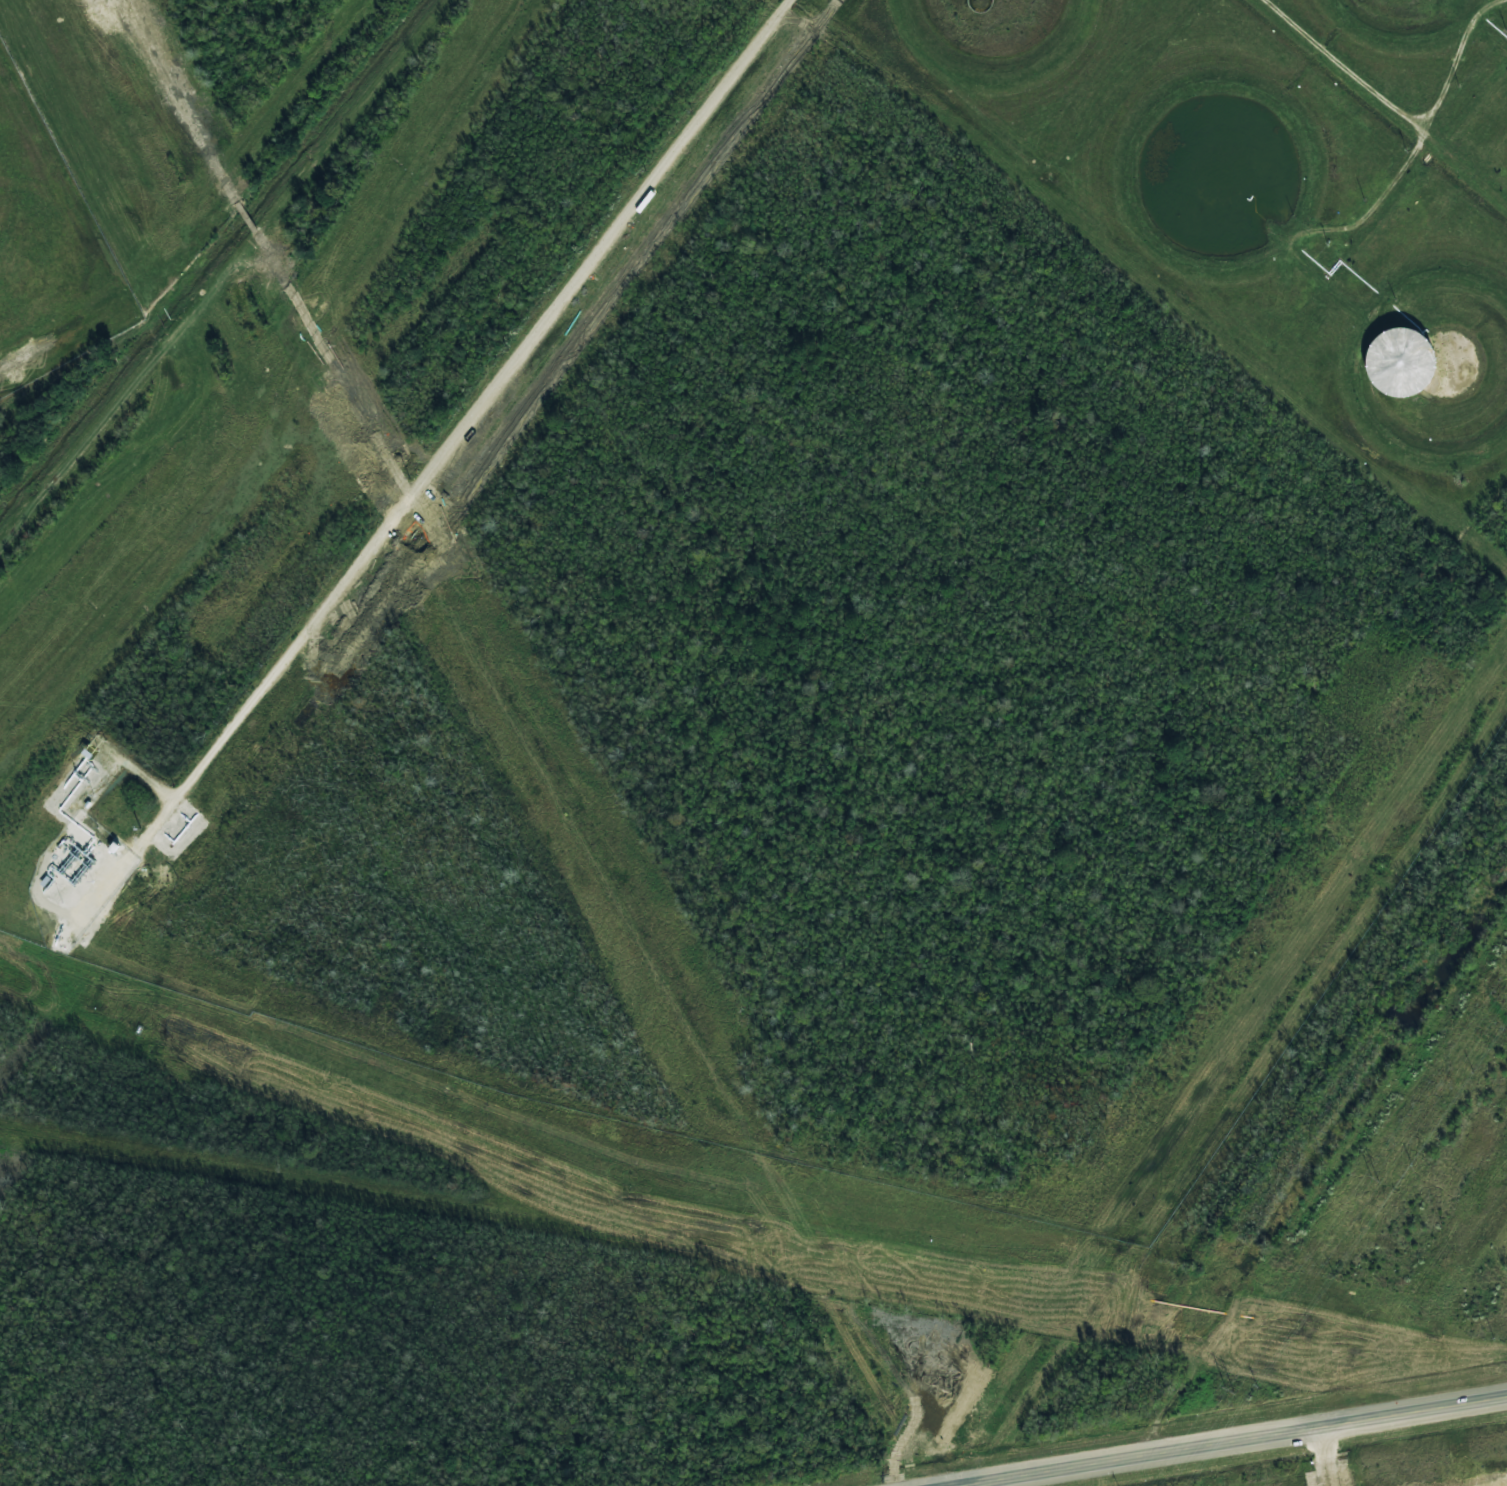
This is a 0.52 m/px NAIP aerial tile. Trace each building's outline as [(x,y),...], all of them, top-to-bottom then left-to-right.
[(1391,412),(1401,416),(1412,417),(1423,414),(1433,407),(1439,398),(1443,388),(1443,376),(1439,366),(1432,357),(1422,351),(1411,348),(1400,349),(1389,354),(1381,362),(1375,372),(1374,384),(1376,395),(1382,405),(1391,412)]
